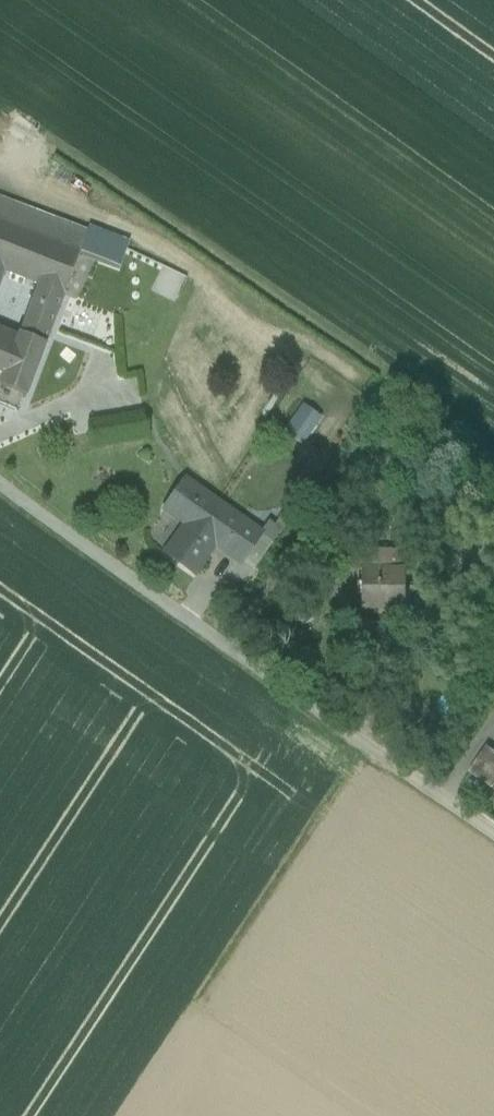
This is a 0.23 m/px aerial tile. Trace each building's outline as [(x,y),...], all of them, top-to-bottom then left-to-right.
[(0,201),(0,221),(79,253),(86,235),(0,201)] [(2,272),(38,286),(62,296),(79,253),(0,221),(0,271),(2,272)] [(126,250),(86,235),(79,253),(119,268),(126,250)] [(38,286),(18,335),(43,345),(62,296),(38,286)] [(0,332),(0,378),(16,338),(0,332)] [(18,335),(17,338),(16,338),(0,378),(0,381),(1,382),(0,385),(0,387),(23,396),(43,345),(18,335)] [(0,387),(0,405),(17,412),(23,396),(0,387)] [(285,432),(306,442),(320,413),(299,403),(285,432)] [(241,522),(184,482),(165,509),(187,524),(166,555),(193,574),(214,543),(225,551),(232,542),(228,539),(241,522)] [(344,494),(326,494),(325,543),(343,543),(344,494)] [(259,534),(241,522),(228,539),(232,542),(225,551),(241,562),(260,535),(259,534)] [(281,531),(268,522),(259,534),(260,535),(272,543),(281,531)] [(260,535),(241,562),(253,571),(272,543),(260,535)] [(377,548),(365,558),(365,571),(392,571),(392,548),(377,548)] [(346,586),(345,564),(328,565),(328,586),(346,586)] [(406,571),(392,571),(365,571),(359,571),(360,609),(407,609),(407,589),(406,571)] [(434,571),(406,571),(407,589),(434,589),(434,571)] [(434,589),(407,589),(407,609),(434,609),(434,589)] [(489,751),(472,776),(493,790),(493,754),(489,751)]
